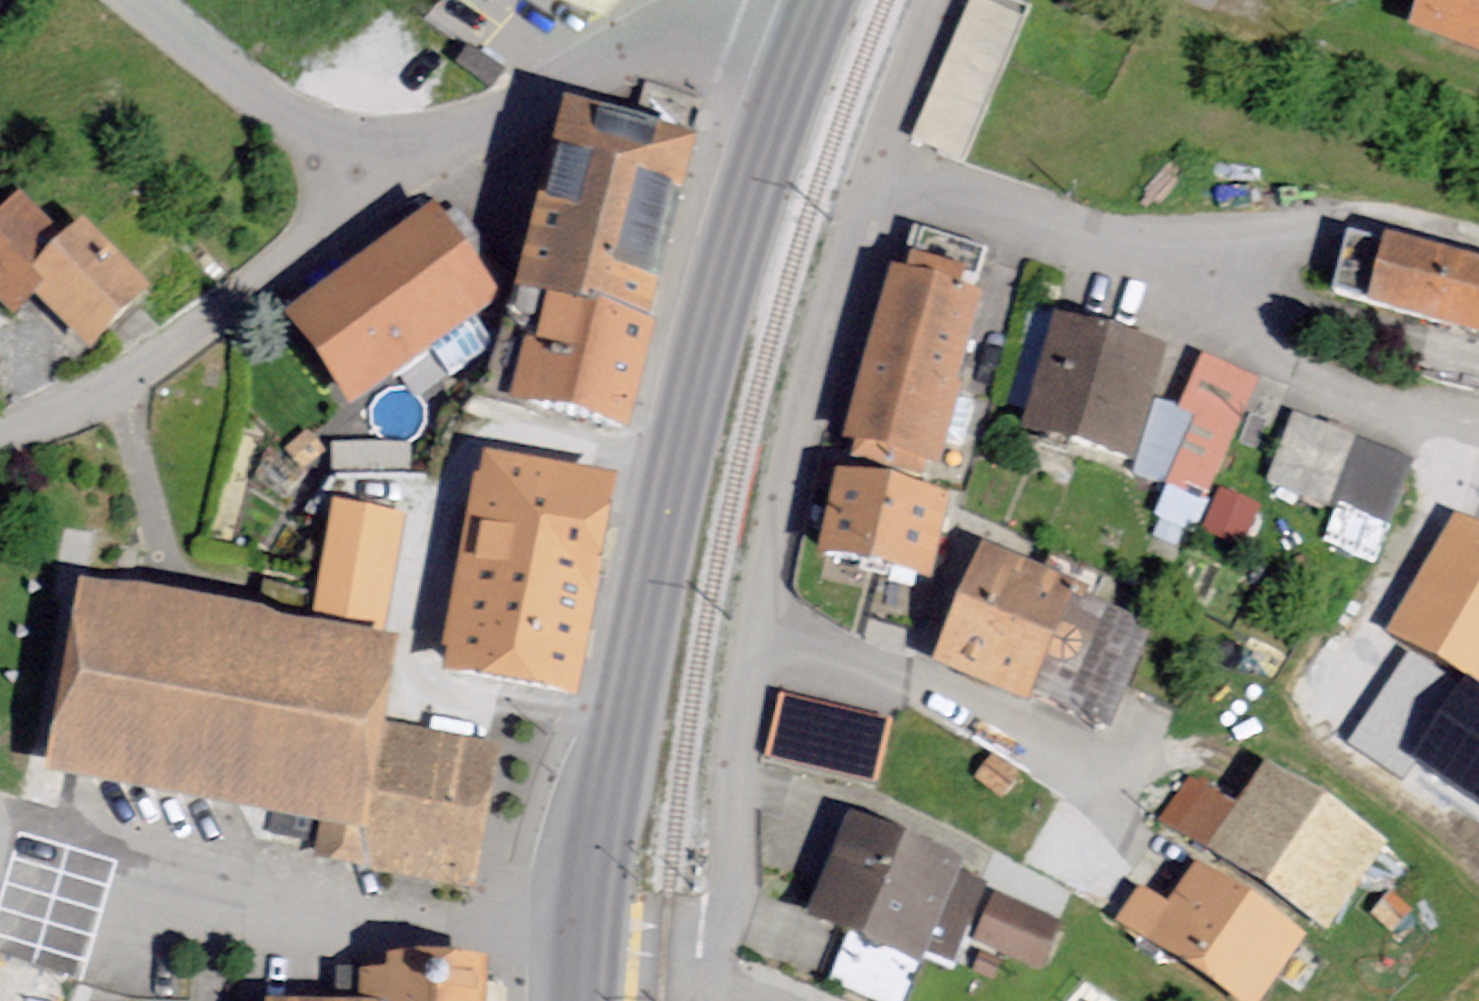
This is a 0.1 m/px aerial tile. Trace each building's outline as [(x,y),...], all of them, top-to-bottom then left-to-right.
[(1410,36),(1478,60),(1478,0),(1423,0),(1410,36)] [(698,147),(566,114),(509,337),(526,342),(509,406),(624,435),(698,147)] [(20,205),(0,225),(0,313),(13,326),(37,303),(90,358),(151,299),(83,228),(62,248),(20,205)] [(498,310),(432,220),(286,326),(352,416),(498,310)] [(891,275),(846,454),(943,478),(987,301),(977,299),(988,256),(921,240),(911,280),(891,275)] [(1388,243),(1386,250),(1352,241),(1336,301),(1478,339),(1478,267),(1388,243)] [(1169,359),(1060,324),(1024,436),(1133,471),(1169,359)] [(1259,390),(1201,365),(1181,412),(1197,419),(1165,493),(1207,511),(1259,390)] [(1355,446),(1294,424),(1270,490),(1332,511),(1355,446)] [(1384,533),(1407,468),(1360,451),(1337,517),(1384,533)] [(615,492),(482,470),(447,683),(580,705),(615,492)] [(821,567),(934,589),(951,503),(838,481),(821,567)] [(1245,518),(1218,510),(1210,534),(1238,542),(1245,518)] [(373,633),(387,530),(328,522),(314,625),(373,633)] [(1456,523),(1388,642),(1478,694),(1478,536),(1456,523)] [(1157,635),(987,559),(935,674),(1028,716),(1031,708),(1095,737),(1099,727),(1112,733),(1157,635)] [(398,653),(83,591),(46,781),(321,834),(361,842),(382,735),(398,653)] [(774,748),(880,775),(896,712),(790,686),(774,748)] [(361,842),(321,834),(313,871),(469,902),(497,757),(382,735),(361,842)] [(978,787),(1003,805),(1019,783),(995,764),(978,787)] [(1236,818),(1189,787),(1162,827),(1334,940),(1394,851),(1268,768),(1236,818)] [(924,974),(964,874),(849,829),(810,929),(924,974)] [(1198,870),(1170,911),(1141,891),(1116,928),(1222,1000),(1271,1000),(1309,947),(1198,870)] [(1414,914),(1392,895),(1374,917),(1396,936),(1414,914)] [(1060,935),(995,905),(976,948),(1040,978),(1060,935)] [(488,975),(360,974),(360,1000),(487,1000),(488,975)]
